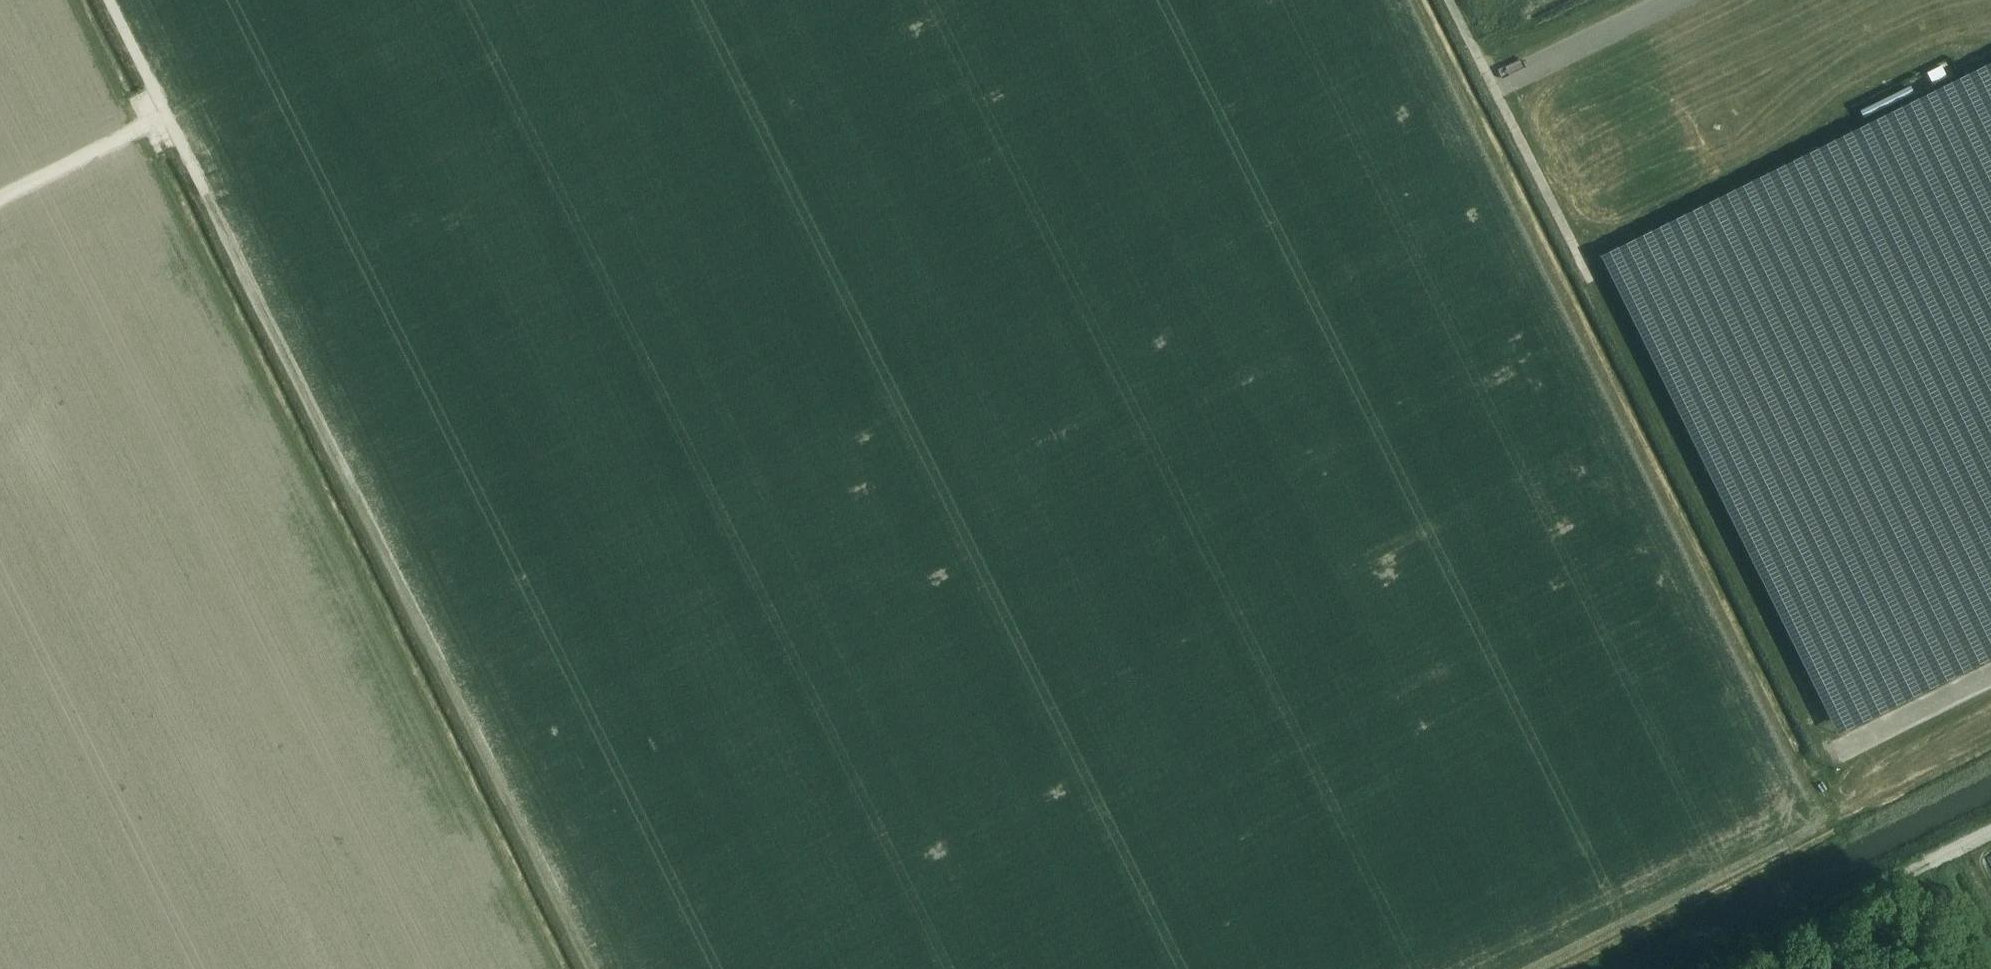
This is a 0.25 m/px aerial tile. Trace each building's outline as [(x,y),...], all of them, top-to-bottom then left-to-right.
[(1599,256),(1837,736),(1990,659),(1990,62),(1599,256)] [(1941,65),(1926,73),(1932,85),(1948,77),(1941,65)] [(1910,86),(1859,110),(1862,118),(1914,93),(1910,86)]
